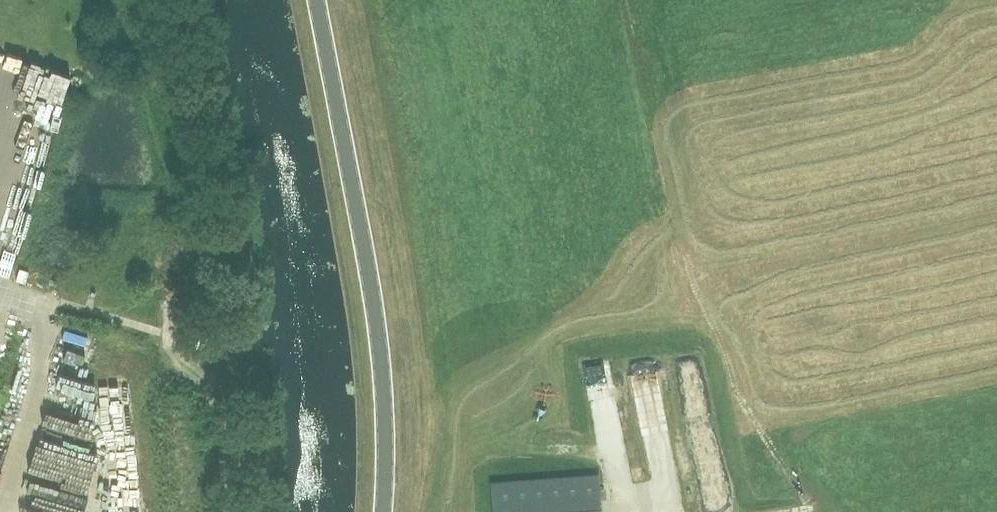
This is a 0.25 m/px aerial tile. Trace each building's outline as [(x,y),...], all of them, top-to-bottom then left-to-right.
[(9,106),(12,95),(22,98),(35,52),(6,44),(0,64),(0,104),(9,106)] [(16,210),(43,217),(45,208),(18,200),(16,210)] [(33,248),(40,227),(22,221),(15,242),(33,248)] [(65,349),(107,357),(112,328),(70,320),(65,349)] [(108,407),(110,389),(65,383),(62,401),(108,407)] [(110,434),(89,430),(88,439),(67,435),(65,444),(53,442),(43,488),(50,489),(47,500),(106,511),(114,511),(120,485),(114,484),(117,471),(104,468),(110,434)] [(599,473),(490,481),(493,511),(602,511),(599,473)]
